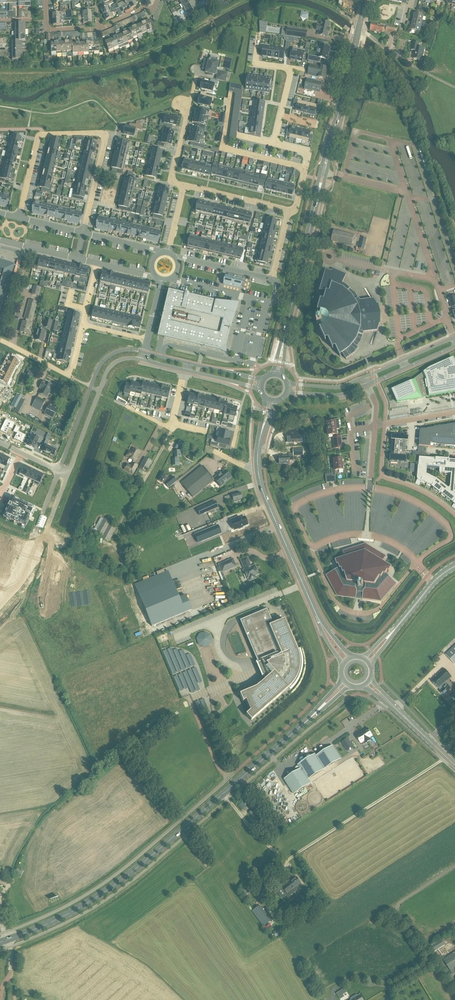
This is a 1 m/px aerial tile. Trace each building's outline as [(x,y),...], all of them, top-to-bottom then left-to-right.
[(198,2),(199,3),(203,0),(197,0),(183,8),(186,12),(187,11),(189,14),(197,10),(194,5),(198,2)] [(135,1),(122,6),(123,9),(128,6),(130,10),(137,6),(135,1)] [(118,6),(114,8),(110,9),(108,6),(109,6),(107,3),(101,6),(102,9),(101,9),(103,15),(116,9),(119,8),(118,6)] [(112,14),(117,12),(116,9),(103,15),(105,21),(113,17),(112,14)] [(414,20),(422,22),(423,16),(415,14),(415,13),(413,12),(412,15),(415,16),(414,20)] [(143,23),(147,32),(152,30),(153,32),(156,31),(151,21),(148,22),(148,21),(143,23)] [(329,29),(330,24),(322,22),(321,22),(320,26),(318,25),(317,30),(320,31),(319,35),(327,37),(328,32),(330,32),(330,29),(329,29)] [(142,34),(147,32),(143,23),(138,25),(142,34)] [(412,26),(411,30),(420,32),(421,27),(412,25),(413,23),(410,23),(410,26),(412,26)] [(382,34),(383,31),(396,34),(397,29),(381,25),(380,26),(372,24),(371,30),(375,32),(379,33),(382,34)] [(137,36),(142,34),(138,25),(133,27),(137,36)] [(117,26),(116,27),(117,31),(118,32),(124,47),(129,44),(128,42),(124,34),(121,35),(120,31),(119,31),(117,26)] [(132,38),(137,36),(133,27),(128,30),(132,38)] [(128,30),(128,28),(123,30),(124,34),(128,42),(133,40),(132,38),(128,30)] [(283,28),(282,36),(285,36),(286,37),(287,35),(301,38),(302,30),(288,28),(288,29),(283,28)] [(117,37),(114,38),(118,46),(119,49),(124,47),(118,32),(117,31),(115,32),(117,37)] [(93,37),(94,52),(99,52),(99,54),(103,53),(102,50),(102,48),(99,48),(99,43),(100,42),(99,40),(95,40),(95,37),(95,33),(93,33),(93,37)] [(113,49),(118,46),(114,38),(109,40),(113,49)] [(108,51),(113,49),(109,40),(104,42),(108,51)] [(423,57),(425,49),(418,47),(419,43),(413,41),(411,50),(414,51),(414,53),(413,59),(421,60),(422,57),(423,57)] [(320,63),(321,58),(328,60),(329,53),(330,53),(331,49),(330,49),(330,48),(325,47),(326,44),(320,43),(320,46),(321,46),(318,57),(309,55),(308,61),(320,63)] [(261,44),(260,51),(263,51),(262,57),(268,58),(269,47),(270,47),(270,45),(261,44)] [(299,49),(296,61),(302,63),(305,53),(308,54),(309,48),(306,47),(305,50),(299,49)] [(293,48),(290,60),(296,61),(299,49),(293,48)] [(12,54),(8,54),(0,54),(0,57),(11,57),(11,56),(12,56),(12,60),(14,60),(14,62),(16,64),(19,64),(22,62),(22,54),(12,54)] [(216,62),(217,58),(210,56),(210,61),(209,60),(208,61),(205,61),(203,69),(206,70),(206,73),(215,75),(215,74),(218,74),(216,80),(225,82),(227,73),(216,71),(217,62),(216,62)] [(325,79),(328,68),(310,64),(308,74),(320,77),(322,78),(325,79)] [(260,76),(259,84),(264,85),(265,77),(267,77),(267,74),(265,74),(265,77),(260,76)] [(245,79),(245,82),(253,83),(254,75),(253,75),(248,75),(247,79),(245,79)] [(265,77),(264,85),(272,86),(273,83),(271,83),(272,78),(267,77),(265,77)] [(305,89),(303,95),(313,98),(314,91),(320,92),(322,82),(307,79),(305,89)] [(201,83),(200,88),(201,88),(201,89),(212,92),(213,85),(217,85),(218,82),(211,80),(210,83),(204,82),(203,82),(202,83),(201,83)] [(245,82),(245,85),(247,85),(246,90),(251,90),(252,91),(253,83),(245,82)] [(251,90),(250,93),(252,94),(253,91),(258,91),(259,84),(253,83),(252,91),(251,90)] [(233,93),(241,86),(230,84),(229,92),(233,93)] [(264,85),(263,92),(264,92),(269,93),(270,88),(272,89),(272,86),(264,85)] [(243,87),(241,86),(233,93),(235,95),(242,96),(243,87)] [(205,98),(199,97),(198,104),(207,106),(209,101),(213,102),(214,97),(206,95),(205,98)] [(305,102),(302,112),(308,114),(311,104),(305,102),(306,99),(304,99),(303,102),(305,102)] [(295,100),(294,103),(297,104),(295,111),(302,112),(305,102),(303,102),(295,100)] [(311,104),(308,114),(315,116),(317,107),(320,108),(320,106),(311,104)] [(194,114),(195,114),(194,117),(206,120),(208,114),(209,114),(209,110),(203,109),(202,112),(195,110),(194,114)] [(161,119),(159,126),(169,128),(170,125),(176,127),(178,118),(174,117),(174,118),(165,116),(165,120),(161,119)] [(193,119),(192,123),(199,125),(198,128),(205,130),(206,126),(203,125),(204,119),(206,120),(194,117),(194,120),(193,119)] [(124,127),(123,130),(124,130),(124,134),(133,136),(135,129),(142,131),(143,127),(140,126),(141,123),(136,122),(136,125),(133,124),(132,128),(125,126),(125,127),(124,127)] [(159,126),(158,130),(162,130),(160,136),(172,139),(173,136),(174,137),(175,133),(169,132),(167,131),(168,128),(159,126)] [(287,135),(286,137),(295,139),(296,139),(298,129),(292,127),(290,135),(287,135)] [(204,133),(205,130),(198,128),(198,131),(190,129),(189,133),(191,133),(190,136),(202,139),(204,133)] [(295,139),(294,142),(296,142),(297,139),(302,140),(305,130),(298,129),(296,139),(295,139)] [(305,130),(302,140),(312,143),(313,138),(310,137),(311,132),(305,130)] [(158,142),(157,146),(164,147),(165,144),(172,146),(173,142),(171,142),(172,139),(160,136),(160,137),(162,137),(161,143),(158,142)] [(201,145),(202,139),(190,136),(189,139),(188,138),(187,142),(195,144),(194,147),(204,149),(205,146),(201,145)] [(51,139),(50,145),(59,147),(60,141),(51,139)] [(117,145),(116,147),(128,150),(129,144),(130,141),(124,140),(123,143),(118,141),(117,145)] [(85,141),(83,147),(95,150),(96,144),(85,141)] [(150,149),(149,154),(161,157),(162,152),(159,151),(160,148),(151,146),(150,149)] [(391,174),(393,169),(390,158),(390,156),(388,156),(389,153),(387,147),(385,146),(381,146),(380,158),(385,157),(386,161),(380,161),(379,164),(379,165),(382,166),(383,168),(381,167),(380,180),(384,171),(384,170),(386,169),(383,168),(388,168),(387,170),(391,171),(391,174)] [(94,155),(95,150),(83,147),(83,148),(84,148),(83,153),(94,155)] [(116,147),(115,152),(127,155),(126,154),(127,150),(128,150),(116,147)] [(115,152),(114,157),(126,160),(127,155),(115,152)] [(148,160),(159,162),(161,157),(149,154),(149,155),(151,155),(150,160),(148,160)] [(4,157),(3,162),(15,165),(16,160),(4,157)] [(114,157),(113,163),(124,165),(126,160),(114,157)] [(187,171),(190,159),(185,158),(182,170),(187,171)] [(148,160),(147,165),(158,168),(159,162),(148,160)] [(14,170),(15,165),(3,162),(2,167),(14,170)] [(113,163),(111,168),(113,168),(117,169),(116,173),(122,175),(123,171),(124,165),(113,163)] [(209,176),(211,165),(206,164),(203,175),(209,176)] [(146,165),(145,170),(146,170),(157,173),(158,168),(147,165),(146,165)] [(222,178),(224,166),(219,165),(218,167),(219,167),(216,176),(216,178),(219,178),(219,177),(221,178),(222,178)] [(227,179),(229,170),(230,167),(224,166),(222,178),(221,178),(221,179),(224,180),(225,178),(227,179)] [(12,175),(14,170),(2,167),(1,173),(12,175)] [(89,176),(90,171),(78,168),(77,174),(89,176)] [(234,171),(232,180),(237,181),(240,172),(240,170),(240,169),(235,168),(234,171)] [(146,170),(145,176),(146,176),(146,179),(152,181),(152,178),(156,179),(157,173),(146,170)] [(12,175),(1,173),(0,176),(0,181),(5,183),(6,180),(11,181),(12,175)] [(87,182),(89,176),(77,174),(76,179),(87,182)] [(125,180),(123,185),(135,188),(136,182),(137,182),(137,180),(131,178),(130,181),(125,180)] [(274,179),(268,178),(266,190),(271,191),(274,179)] [(279,180),(276,192),(282,193),(284,182),(285,179),(280,178),(279,180)] [(86,187),(87,182),(76,179),(75,184),(86,187)] [(279,180),(274,179),(271,191),(276,192),(279,180)] [(416,183),(415,179),(407,181),(411,195),(416,193),(416,191),(413,191),(412,187),(414,187),(413,184),(416,183)] [(53,185),(53,184),(41,182),(40,188),(42,188),(41,191),(50,194),(52,184),(53,185)] [(290,183),(284,182),(282,193),(287,195),(290,183)] [(290,183),(287,195),(292,196),(295,185),(290,184),(290,183)] [(85,192),(86,187),(75,184),(73,189),(85,192)] [(157,187),(156,193),(168,196),(169,190),(157,187)] [(84,198),(85,192),(73,189),(71,199),(77,200),(78,197),(84,198)] [(9,194),(3,193),(0,205),(6,207),(9,194)] [(156,193),(155,198),(166,201),(168,196),(156,193)] [(121,196),(120,201),(131,204),(131,203),(132,198),(121,196)] [(155,198),(154,203),(165,206),(166,201),(155,198)] [(38,214),(41,202),(35,200),(32,213),(38,214)] [(120,201),(118,206),(124,208),(123,211),(132,213),(133,208),(130,207),(131,206),(131,204),(120,201)] [(44,216),(47,203),(46,203),(46,205),(41,204),(41,202),(38,214),(44,216)] [(198,202),(195,213),(201,214),(200,215),(201,215),(203,203),(198,202)] [(50,217),(53,204),(47,203),(44,216),(50,217)] [(203,203),(201,215),(206,216),(209,204),(203,203)] [(55,218),(58,206),(53,204),(50,217),(55,218)] [(209,204),(206,216),(206,215),(211,217),(214,206),(209,204)] [(61,220),(64,207),(58,206),(55,218),(61,220)] [(67,221),(70,209),(64,207),(61,220),(67,221)] [(73,222),(76,210),(75,211),(70,210),(70,209),(67,221),(73,222)] [(152,209),(151,214),(153,215),(153,218),(160,219),(161,216),(163,217),(164,211),(152,209)] [(79,224),(82,211),(76,210),(73,222),(79,224)] [(235,211),(232,222),(238,223),(240,212),(235,211)] [(240,212),(238,223),(243,225),(246,213),(240,212)] [(246,213),(243,225),(244,222),(248,224),(248,226),(250,226),(252,219),(250,219),(251,214),(246,213)] [(99,215),(96,228),(102,229),(105,217),(99,215)] [(265,219),(264,224),(275,227),(277,221),(265,219)] [(126,224),(124,235),(130,236),(133,223),(132,223),(132,226),(126,224)] [(133,223),(130,236),(135,237),(138,225),(133,223)] [(264,224),(262,229),(274,232),(275,227),(264,224)] [(138,225),(135,237),(141,238),(144,226),(138,225)] [(144,226),(141,238),(146,240),(149,227),(148,230),(143,228),(144,226)] [(149,227),(146,240),(152,241),(155,229),(149,227)] [(155,229),(152,241),(158,243),(161,230),(155,229)] [(262,229),(262,230),(265,230),(263,235),(273,237),(274,232),(262,229)] [(355,235),(334,230),(331,241),(352,246),(355,235)] [(190,234),(187,246),(193,247),(196,236),(190,234)] [(196,236),(193,247),(198,249),(201,237),(200,239),(195,238),(196,236)] [(361,237),(359,249),(364,250),(367,238),(361,237)] [(206,238),(204,250),(209,251),(211,242),(212,240),(206,238)] [(259,245),(257,250),(269,253),(270,248),(259,245)] [(257,250),(256,256),(268,258),(269,253),(257,250)] [(341,252),(340,257),(342,258),(342,259),(352,260),(353,254),(341,252)] [(256,256),(255,261),(256,261),(256,263),(265,266),(266,264),(267,264),(268,258),(256,256)] [(45,259),(46,259),(40,258),(38,263),(35,262),(34,269),(37,269),(43,271),(45,259)] [(15,264),(0,259),(0,311),(15,264)] [(43,271),(42,273),(45,273),(45,271),(48,272),(48,271),(51,260),(46,259),(45,259),(43,271)] [(59,274),(61,263),(56,262),(53,273),(53,272),(53,273),(59,274)] [(64,273),(67,264),(61,263),(59,274),(64,276),(65,273),(64,273)] [(21,264),(16,279),(27,282),(31,267),(21,264)] [(80,277),(82,268),(83,268),(83,267),(77,265),(77,266),(75,276),(74,278),(80,279),(80,277)] [(88,269),(83,268),(82,268),(80,277),(80,279),(85,280),(88,269)] [(361,342),(364,333),(378,331),(380,325),(379,325),(377,319),(376,311),(377,305),(378,305),(374,300),(360,301),(355,293),(347,286),(345,285),(343,284),(346,276),(335,272),(326,270),(326,269),(320,292),(321,291),(326,292),(324,303),(321,302),(322,301),(321,301),(318,313),(319,313),(319,312),(322,312),(320,319),(317,320),(317,324),(320,324),(324,331),(321,332),(321,330),(320,331),(326,342),(326,341),(326,340),(328,339),(333,349),(333,348),(335,347),(340,357),(341,357),(340,356),(342,354),(346,360),(347,359),(346,359),(352,355),(351,353),(353,352),(354,350),(361,342)] [(105,285),(108,274),(107,274),(102,272),(100,283),(105,285)] [(110,286),(113,275),(113,274),(108,272),(107,274),(108,274),(105,285),(110,286)] [(226,276),(224,284),(239,288),(241,279),(239,279),(240,277),(228,274),(228,276),(226,276)] [(147,295),(150,284),(149,284),(150,284),(144,282),(142,293),(147,295)] [(32,295),(39,297),(41,288),(31,285),(30,289),(33,290),(32,295)] [(223,350),(233,311),(230,307),(188,297),(184,296),(169,292),(159,335),(223,350)] [(37,302),(29,300),(24,318),(26,319),(25,322),(22,322),(20,332),(27,334),(30,324),(29,324),(30,320),(32,320),(37,302)] [(97,319),(100,308),(94,306),(91,317),(92,317),(92,318),(97,319)] [(67,309),(66,312),(67,312),(66,318),(68,318),(77,320),(77,321),(79,315),(79,314),(74,313),(75,310),(67,309)] [(420,320),(424,320),(424,312),(416,312),(416,323),(420,323),(420,320)] [(134,327),(136,316),(131,315),(128,326),(128,327),(134,329),(134,327)] [(142,318),(136,316),(134,327),(139,329),(142,318)] [(52,320),(46,319),(43,330),(38,328),(35,340),(42,342),(46,328),(50,329),(52,320)] [(65,323),(64,328),(65,329),(75,331),(76,326),(67,323),(65,323)] [(59,349),(70,352),(71,347),(62,344),(60,344),(59,349)] [(58,349),(57,354),(69,357),(68,357),(70,358),(71,352),(70,352),(59,349),(58,349)] [(57,354),(55,360),(67,363),(68,357),(69,357),(57,354)] [(10,357),(7,363),(17,368),(18,369),(22,360),(17,357),(15,360),(10,357)] [(397,402),(454,392),(454,366),(452,358),(430,368),(412,381),(391,390),(397,402)] [(7,363),(4,369),(14,374),(17,368),(7,363)] [(1,374),(11,379),(14,374),(4,369),(1,374)] [(27,377),(36,381),(38,375),(30,372),(27,377)] [(0,377),(0,381),(9,386),(12,380),(11,379),(1,374),(0,377)] [(41,389),(39,393),(47,398),(53,386),(43,381),(40,389),(41,389)] [(142,386),(140,395),(146,396),(146,394),(148,385),(143,383),(142,386)] [(159,387),(157,396),(162,398),(164,388),(165,387),(159,386),(159,387)] [(11,406),(16,408),(22,397),(17,394),(11,406)] [(187,404),(187,406),(192,408),(192,407),(193,405),(195,396),(190,394),(187,404)] [(193,405),(192,407),(198,408),(200,397),(201,397),(201,396),(195,394),(195,396),(193,405)] [(32,407),(41,410),(46,401),(37,397),(32,407)] [(20,415),(27,402),(21,399),(14,413),(20,415)] [(208,409),(208,411),(214,412),(214,410),(216,401),(211,399),(209,409),(208,409)] [(53,419),(55,415),(58,408),(50,404),(49,403),(43,415),(53,419)] [(229,416),(228,418),(234,420),(235,417),(235,416),(236,417),(237,414),(235,413),(237,408),(236,408),(231,407),(229,416)] [(388,410),(388,418),(401,419),(401,417),(406,417),(406,413),(393,412),(393,410),(388,410)] [(6,419),(0,431),(6,434),(9,428),(12,429),(15,423),(11,422),(6,419)] [(334,422),(327,423),(328,436),(334,435),(334,437),(333,437),(335,449),(343,448),(341,438),(337,438),(337,435),(337,429),(340,429),(339,419),(334,420),(334,422)] [(421,431),(419,446),(433,447),(433,444),(438,444),(438,446),(454,447),(454,425),(421,431)] [(16,426),(13,432),(16,433),(14,439),(22,443),(26,435),(18,431),(20,427),(16,426)] [(217,427),(216,431),(219,432),(218,437),(230,440),(230,436),(230,434),(222,432),(223,429),(217,427)] [(303,432),(288,432),(289,443),(294,442),(294,443),(294,442),(297,442),(297,443),(297,442),(304,442),(304,438),(304,436),(303,436),(303,432)] [(34,434),(28,446),(34,449),(37,442),(40,444),(43,438),(34,434)] [(393,435),(392,435),(392,440),(393,440),(392,447),(393,447),(393,449),(392,449),(391,456),(390,461),(391,461),(391,462),(398,463),(398,462),(406,462),(407,457),(406,457),(406,451),(407,451),(407,448),(407,441),(408,441),(408,437),(400,436),(400,435),(393,434),(393,435)] [(212,439),(210,445),(219,447),(219,444),(228,446),(229,446),(230,440),(218,437),(217,437),(216,440),(212,439)] [(46,440),(43,445),(46,447),(44,452),(53,456),(56,451),(56,450),(57,448),(48,443),(49,441),(46,440)] [(128,451),(125,457),(134,461),(131,466),(128,464),(125,470),(134,475),(138,466),(135,464),(136,462),(141,452),(133,448),(131,452),(128,451)] [(289,457),(280,457),(280,465),(290,465),(290,461),(294,461),(294,456),(294,454),(293,454),(291,454),(289,454),(289,457)] [(0,465),(0,468),(4,470),(3,471),(6,473),(10,465),(7,464),(10,459),(4,457),(0,465)] [(139,469),(147,473),(152,462),(145,458),(139,469)] [(419,458),(419,466),(418,479),(422,481),(432,486),(432,487),(441,493),(454,503),(454,504),(454,460),(449,460),(445,459),(445,463),(441,462),(441,459),(436,459),(419,458)] [(335,470),(344,470),(342,459),(334,460),(335,468),(331,469),(332,476),(336,476),(335,470)] [(19,469),(16,475),(24,479),(25,477),(29,468),(28,468),(24,466),(21,470),(19,469)] [(214,481),(213,479),(202,466),(181,483),(193,498),(200,492),(214,481)] [(29,468),(25,477),(29,479),(34,471),(29,468)] [(34,471),(29,479),(34,481),(34,482),(38,473),(34,471)] [(224,483),(231,477),(225,471),(219,476),(218,475),(214,479),(220,486),(224,483)] [(34,481),(33,484),(38,486),(43,475),(38,473),(34,482),(34,481)] [(162,473),(158,480),(161,482),(163,479),(166,480),(167,478),(164,476),(165,475),(162,473)] [(173,476),(164,483),(168,488),(177,481),(173,476)] [(234,495),(224,499),(226,504),(229,503),(232,509),(238,507),(237,504),(241,502),(238,495),(234,496),(234,495)] [(6,510),(3,517),(9,520),(10,520),(17,524),(17,523),(25,527),(29,520),(28,519),(30,517),(33,511),(34,509),(34,508),(33,508),(31,507),(28,505),(28,506),(12,498),(9,504),(7,507),(8,507),(6,510)] [(200,516),(218,508),(215,502),(197,510),(200,516)] [(239,517),(230,520),(233,527),(234,530),(238,529),(238,530),(243,528),(243,527),(245,526),(246,526),(249,525),(247,522),(244,517),(240,519),(239,517)] [(95,535),(109,542),(118,526),(104,519),(95,535)] [(221,534),(218,525),(195,535),(198,543),(221,534)] [(392,566),(384,561),(386,556),(366,544),(343,551),(345,557),(336,560),(337,565),(338,565),(340,568),(327,575),(338,596),(337,598),(355,600),(356,598),(363,598),(364,601),(382,603),(382,600),(397,583),(386,573),(388,570),(390,571),(392,566)] [(186,549),(176,553),(178,559),(189,555),(186,549)] [(241,561),(245,570),(243,571),(245,575),(247,575),(249,580),(251,581),(255,579),(255,578),(255,576),(258,575),(258,573),(256,567),(254,566),(250,568),(249,566),(250,565),(247,558),(241,561)] [(233,561),(227,564),(226,562),(219,565),(222,572),(228,569),(229,570),(235,567),(234,566),(235,565),(233,561)] [(168,572),(135,586),(152,627),(192,610),(185,595),(179,598),(168,572)] [(202,586),(203,589),(198,590),(200,596),(213,592),(212,587),(210,587),(209,584),(202,586)] [(239,694),(243,702),(245,700),(250,711),(246,714),(246,715),(251,721),(288,689),(290,691),(292,689),(294,686),(296,684),(298,681),(299,678),(301,675),(301,671),(302,668),(302,665),(302,662),(302,659),(302,656),(301,652),(299,649),(297,650),(284,620),(273,624),(267,609),(240,621),(258,663),(256,664),(259,670),(261,676),(263,676),(265,680),(256,687),(239,694)] [(445,655),(454,664),(454,646),(445,655)] [(147,679),(146,675),(159,670),(161,675),(172,671),(169,664),(154,670),(154,669),(140,675),(143,681),(147,679)] [(241,664),(234,666),(236,672),(243,670),(241,664)] [(439,688),(440,688),(442,690),(441,691),(445,695),(451,689),(448,686),(449,685),(446,682),(452,676),(444,669),(432,681),(439,688)] [(212,672),(193,679),(198,691),(201,690),(198,682),(208,679),(207,677),(212,675),(212,672)] [(156,683),(157,686),(162,685),(160,679),(136,687),(137,690),(156,683)] [(362,730),(355,734),(362,743),(365,741),(366,743),(371,740),(370,738),(373,736),(368,728),(363,732),(362,730)] [(351,743),(345,747),(348,751),(353,747),(351,743)] [(285,779),(294,794),(311,784),(308,780),(341,759),(333,746),(317,756),(315,754),(299,765),(301,769),(285,779)] [(253,810),(249,813),(255,820),(259,817),(253,810)] [(268,866),(257,875),(262,880),(272,872),(274,870),(271,865),(268,867),(268,866)] [(286,880),(279,886),(288,897),(299,888),(298,887),(302,884),(301,883),(297,877),(295,878),(294,877),(291,880),(289,880),(286,880)] [(259,888),(256,891),(255,890),(252,892),(259,900),(262,898),(262,897),(270,891),(265,884),(264,884),(260,879),(255,883),(259,888)] [(301,897),(290,905),(297,913),(307,905),(301,897)] [(260,906),(253,911),(264,926),(271,920),(260,906)] [(445,945),(442,940),(430,947),(433,952),(445,945)] [(444,959),(453,974),(454,973),(454,952),(444,959)] [(337,993),(341,999),(345,997),(343,995),(347,993),(344,989),(341,991),(337,993)]
